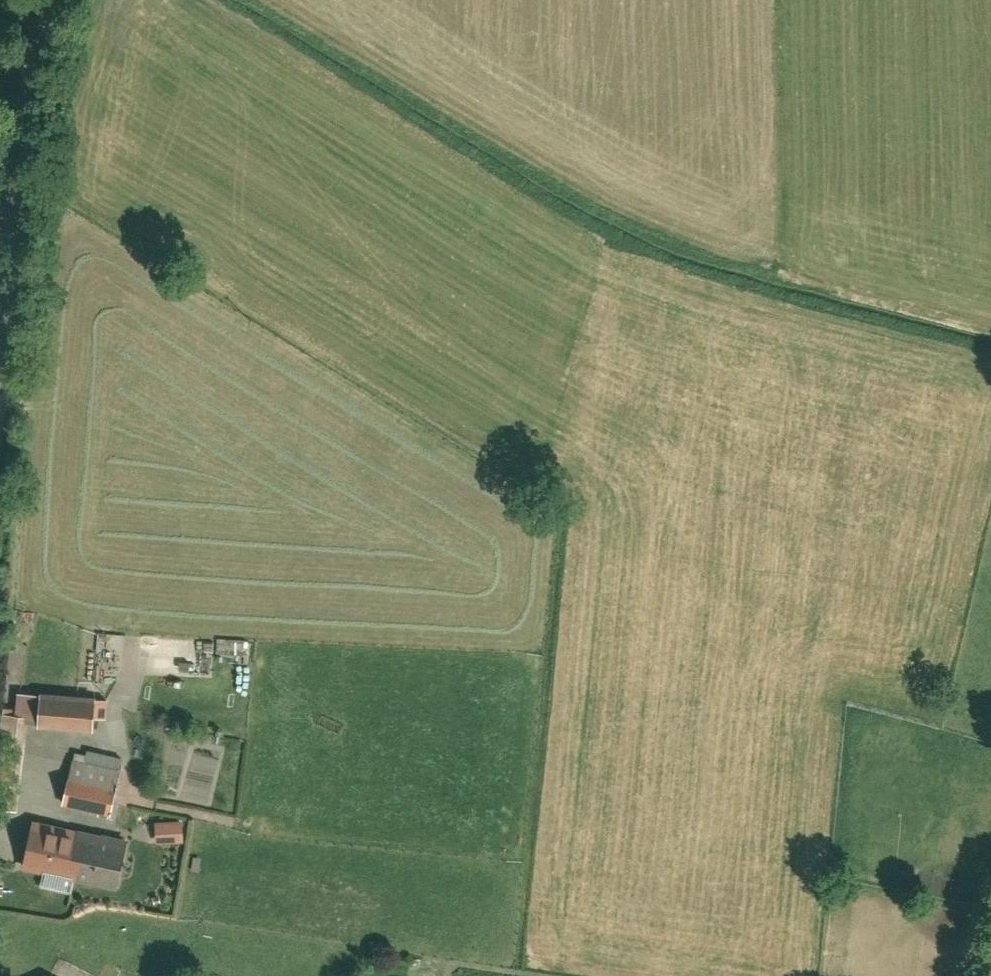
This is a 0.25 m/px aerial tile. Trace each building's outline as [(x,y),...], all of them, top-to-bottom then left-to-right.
[(106,698),(91,696),(37,691),(34,726),(88,731),(89,716),(104,718),(106,698)] [(70,759),(59,808),(106,818),(117,769),(70,759)] [(154,842),(183,841),(182,819),(153,821),(154,842)] [(75,830),(29,821),(19,868),(65,877),(64,881),(116,892),(127,837),(75,827),(75,830)]
